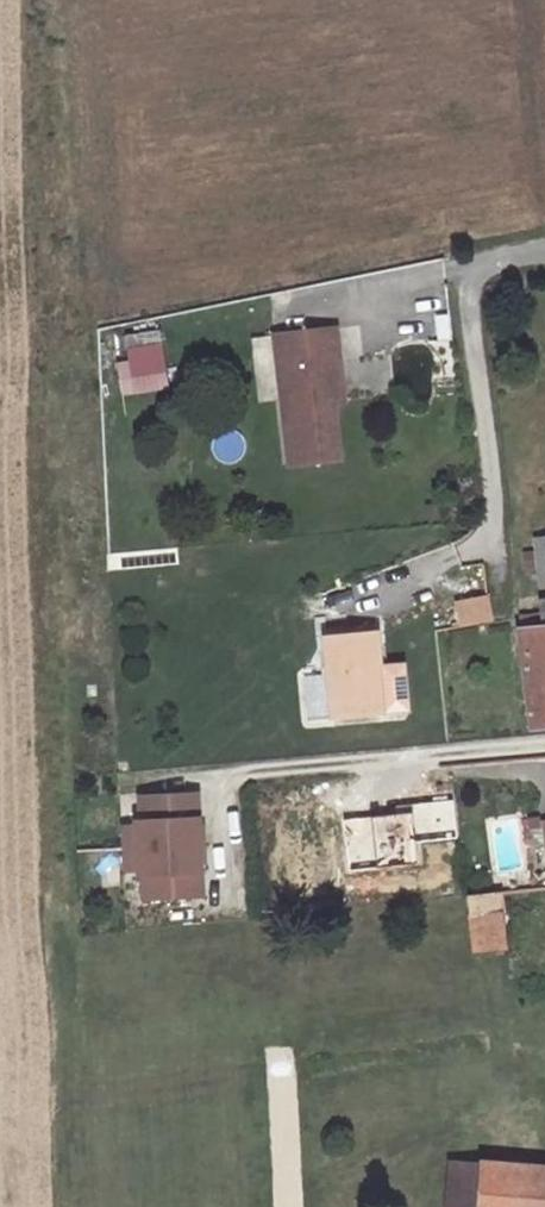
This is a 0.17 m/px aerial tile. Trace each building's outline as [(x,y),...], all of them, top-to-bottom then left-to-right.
[(342,455),(336,401),(331,359),(345,358),(342,329),(279,336),(291,460),(342,455)] [(165,386),(159,345),(130,349),(132,363),(120,364),(123,392),(165,386)] [(349,399),(345,358),(331,359),(336,401),(349,399)] [(391,388),(387,358),(360,362),(364,391),(391,388)] [(542,588),(544,587),(544,533),(536,534),(542,588)] [(458,600),(461,623),(491,620),(489,596),(458,600)] [(526,614),(535,720),(544,719),(544,612),(526,614)] [(379,634),(327,637),(333,718),(385,713),(382,668),(379,634)] [(382,668),(385,713),(409,711),(405,665),(382,668)] [(142,825),(127,825),(128,847),(129,869),(144,868),(144,874),(149,874),(150,899),(196,897),(195,872),(206,872),(204,817),(193,818),(192,792),(146,794),(147,819),(142,819),(142,825)] [(192,792),(193,818),(204,817),(203,792),(192,792)] [(419,864),(417,840),(454,837),(451,801),(412,804),(413,815),(345,821),(350,870),(419,864)] [(206,872),(195,872),(196,897),(207,897),(206,872)] [(472,894),(474,912),(502,909),(507,909),(506,890),(472,894)] [(474,912),(470,913),(476,953),(508,948),(502,909),(474,912)] [(506,1163),(449,1159),(445,1206),(544,1206),(544,1166),(506,1163)]
